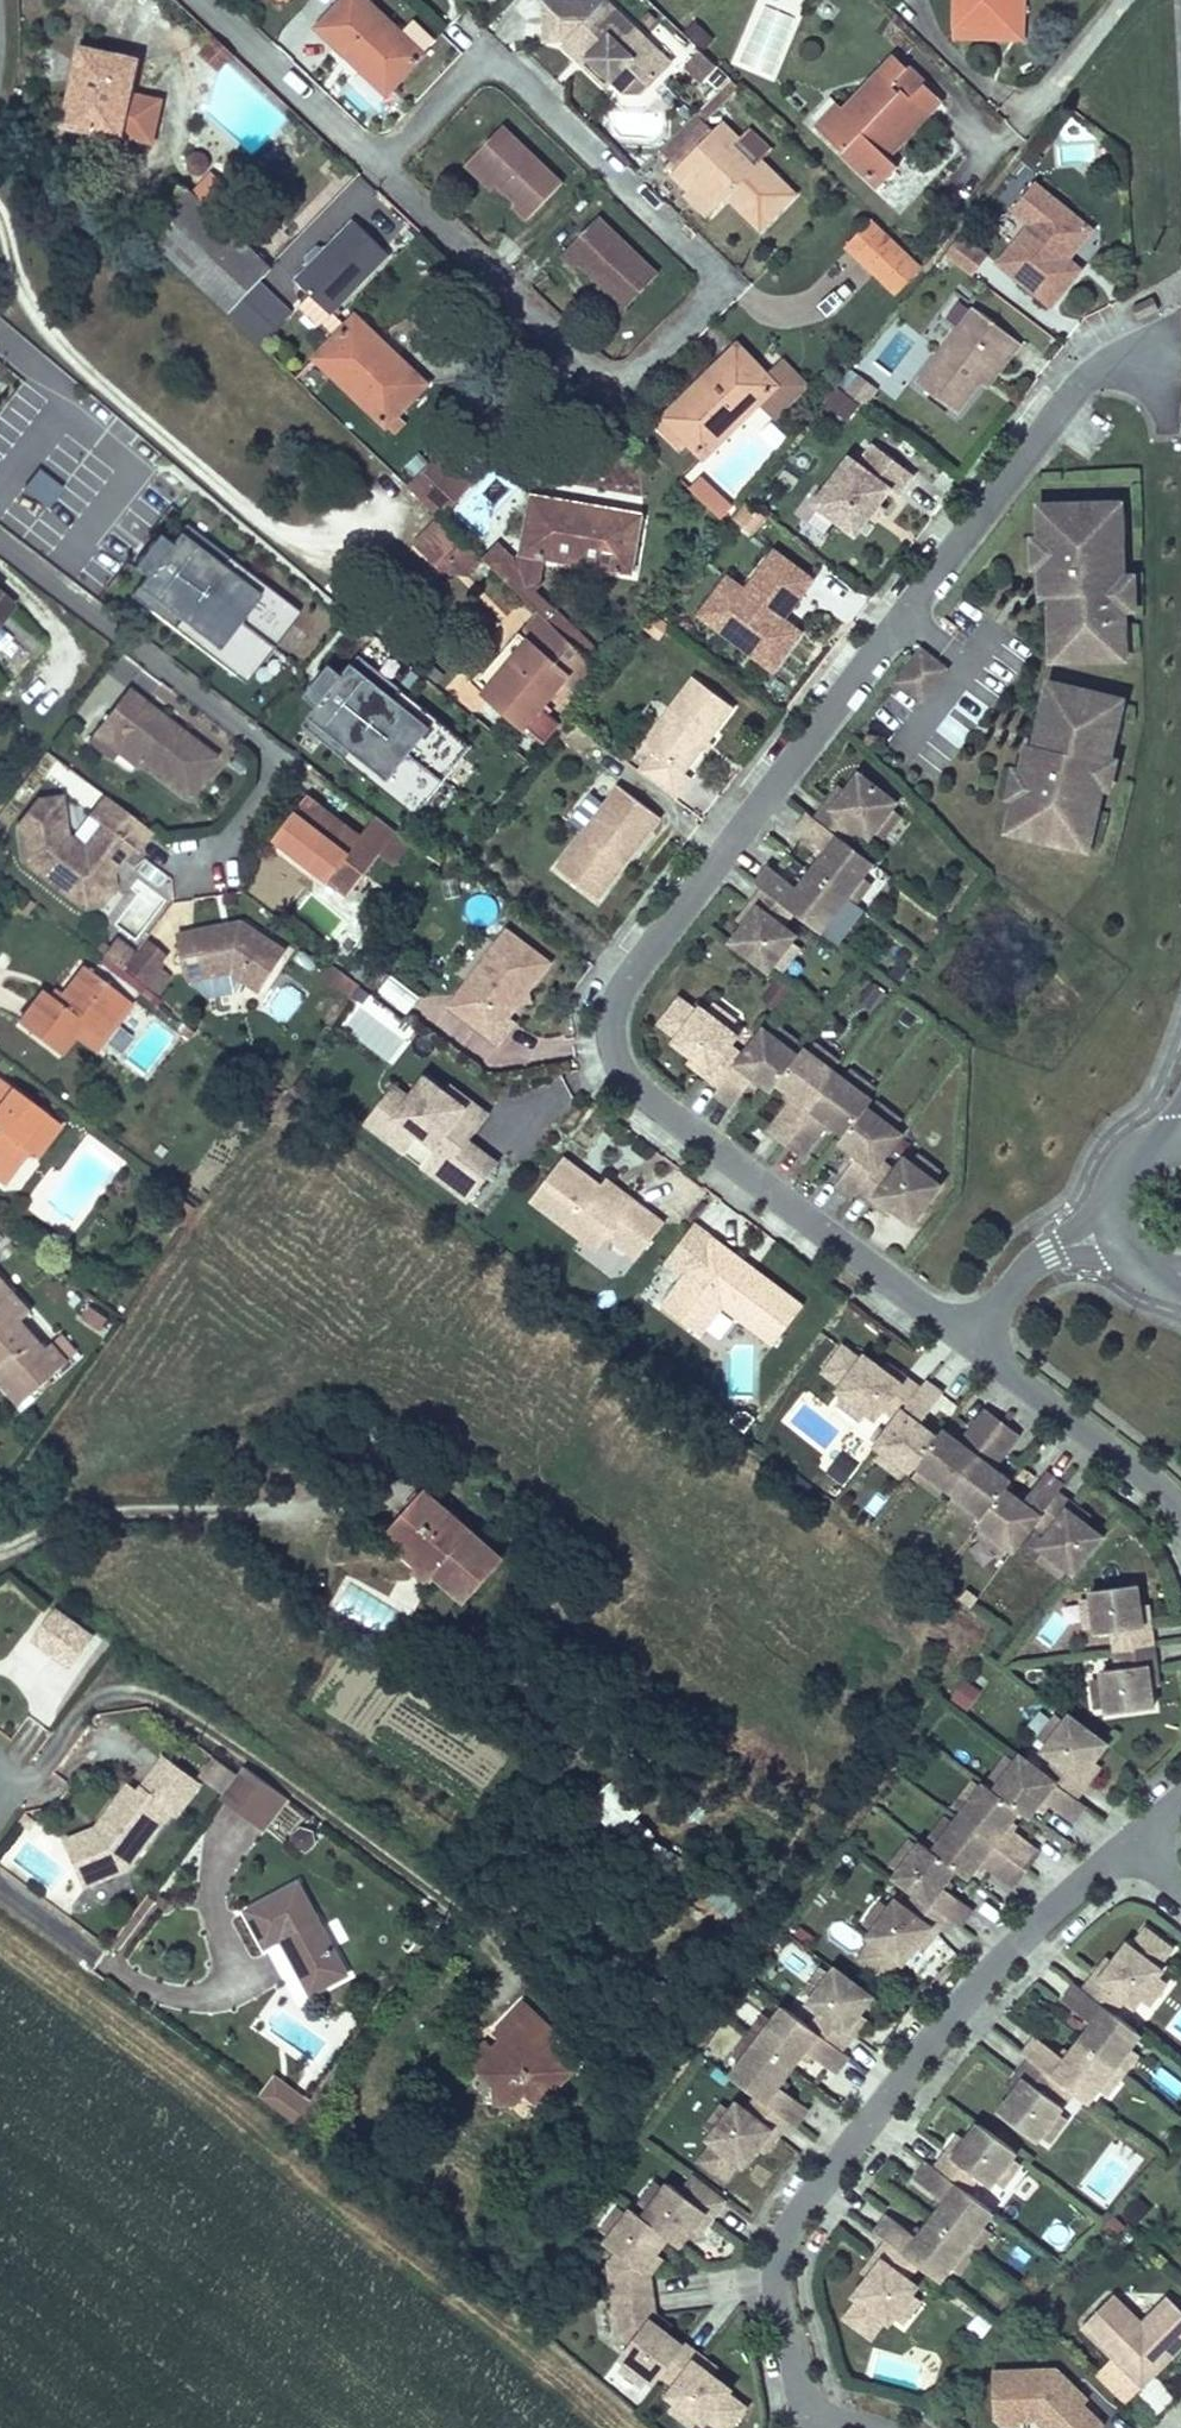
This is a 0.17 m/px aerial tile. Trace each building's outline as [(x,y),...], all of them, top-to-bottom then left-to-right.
[(357,67),(363,62),(391,89),(423,56),(366,0),(344,0),(317,28),(357,67)] [(956,27),(955,36),(1020,38),(1022,0),(1003,0),(1002,29),(956,27)] [(956,27),(1002,29),(1003,0),(956,0),(956,27)] [(672,67),(607,2),(550,4),(551,40),(574,40),(616,81),(628,92),(647,92),(672,67)] [(616,81),(574,40),(568,46),(611,86),(616,81)] [(699,81),(716,60),(698,46),(681,66),(699,81)] [(82,50),(75,80),(82,81),(88,51),(82,50)] [(82,81),(75,80),(65,126),(151,146),(162,96),(131,89),(137,62),(88,51),(82,81)] [(838,117),(833,111),(818,127),(878,187),(897,167),(888,158),(878,149),(918,106),(927,115),(942,100),(896,55),(845,109),(838,117)] [(363,62),(357,67),(385,95),(391,89),(363,62)] [(839,104),(833,111),(838,117),(845,109),(839,104)] [(878,149),(888,158),(927,115),(918,106),(878,149)] [(699,112),(661,150),(679,166),(715,129),(699,112)] [(715,129),(679,166),(672,173),(688,189),(682,194),(706,218),(728,197),(761,230),(794,196),(761,162),(755,168),(732,145),(737,139),(722,123),(715,129)] [(527,220),(562,183),(502,126),(471,159),(497,184),(516,203),(512,206),(527,220)] [(188,160),(187,165),(189,171),(194,175),(201,175),(206,172),(208,166),(208,161),(205,157),(201,155),(197,154),(193,155),(190,157),(188,160)] [(491,190),(497,184),(471,159),(465,165),(491,190)] [(1032,225),(1000,264),(1053,307),(1082,270),(1070,259),(1093,230),(1035,183),(1014,210),(1032,225)] [(144,232),(231,314),(249,293),(268,272),(184,191),(144,232)] [(661,273),(600,217),(565,254),(580,267),(584,264),(603,282),(630,307),(661,273)] [(335,311),(392,255),(355,218),(298,274),(335,311)] [(872,222),(847,248),(894,293),(918,268),(872,222)] [(961,228),(943,251),(973,274),(991,252),(961,228)] [(630,307),(603,282),(598,288),(624,312),(630,307)] [(249,293),(231,314),(263,345),(277,330),(255,308),(260,303),(249,293)] [(1138,319),(1159,309),(1154,298),(1133,307),(1138,319)] [(1022,343),(975,308),(941,353),(918,384),(958,414),(981,383),(977,379),(982,372),(987,375),(1000,358),(1007,363),(1022,343)] [(357,317),(351,323),(380,351),(386,345),(357,317)] [(380,351),(351,323),(315,360),(388,429),(429,386),(386,345),(380,351)] [(702,459),(742,420),(776,387),(766,376),(737,345),(663,417),(702,459)] [(988,388),(1007,363),(1000,358),(987,375),(982,372),(977,379),(981,383),(988,388)] [(776,387),(742,420),(756,434),(806,387),(781,361),(766,376),(776,387)] [(856,371),(844,386),(871,407),(883,392),(856,371)] [(856,404),(835,388),(825,400),(846,416),(856,404)] [(38,459),(12,492),(46,519),(67,493),(72,487),(139,538),(173,494),(146,474),(130,495),(90,464),(106,443),(108,440),(73,413),(54,437),(59,441),(43,462),(38,459)] [(815,505),(857,536),(871,518),(880,506),(892,490),(899,496),(915,475),(875,444),(860,465),(851,458),(815,505)] [(440,457),(409,487),(437,514),(442,518),(471,487),(440,457)] [(702,472),(689,486),(720,514),(733,500),(702,472)] [(499,546),(485,560),(538,611),(548,620),(556,610),(535,589),(539,585),(544,559),(631,575),(641,516),(599,508),(597,514),(565,508),(566,502),(532,496),(520,567),(499,546)] [(752,533),(767,516),(749,499),(733,516),(752,533)] [(599,508),(566,502),(565,508),(597,514),(599,508)] [(1113,505),(1040,506),(1041,539),(1041,544),(1048,544),(1049,564),(1041,564),(1042,568),(1042,597),(1078,596),(1079,624),(1052,624),(1053,662),(1118,660),(1118,656),(1118,631),(1125,631),(1125,610),(1124,578),(1123,540),(1114,540),(1113,508),(1113,505)] [(880,506),(871,518),(876,521),(885,509),(880,506)] [(1114,540),(1123,540),(1122,508),(1113,508),(1114,540)] [(437,514),(411,543),(438,568),(464,540),(442,518),(437,514)] [(295,609),(181,523),(166,542),(142,573),(127,592),(241,679),(295,609)] [(129,563),(142,573),(166,542),(153,532),(129,563)] [(1041,539),(1034,539),(1035,569),(1042,568),(1041,564),(1049,564),(1048,544),(1041,544),(1041,539)] [(464,540),(438,568),(463,574),(480,555),(464,540)] [(784,619),(813,581),(777,553),(748,592),(744,589),(717,625),(774,669),(795,643),(781,632),(780,624),(784,619)] [(717,625),(744,589),(730,578),(702,614),(717,625)] [(1134,578),(1124,578),(1125,610),(1135,610),(1134,578)] [(10,603),(0,594),(0,615),(10,603)] [(556,610),(548,620),(551,623),(601,670),(610,661),(556,610)] [(538,611),(475,687),(489,698),(551,623),(548,620),(538,611)] [(802,633),(784,619),(780,624),(781,632),(795,643),(802,633)] [(551,623),(489,698),(544,745),(561,724),(542,708),(565,681),(583,695),(601,670),(551,623)] [(18,670),(31,655),(0,628),(0,654),(18,670)] [(1125,631),(1118,631),(1118,656),(1126,656),(1125,631)] [(467,745),(355,654),(342,671),(315,703),(301,721),(413,811),(467,745)] [(301,691),(315,703),(342,671),(327,659),(301,691)] [(940,677),(917,659),(898,682),(922,700),(940,677)] [(695,679),(645,746),(654,754),(640,773),(675,799),(690,779),(684,774),(734,707),(696,679),(695,679)] [(1016,801),(1008,832),(1079,849),(1080,846),(1088,814),(1096,816),(1103,788),(1104,784),(1097,782),(1102,763),(1108,765),(1109,760),(1116,733),(1106,730),(1113,702),(1114,698),(1050,683),(1041,719),(1070,726),(1064,753),(1029,745),(1022,773),(1021,777),(1028,779),(1024,798),(1017,796),(1016,801)] [(127,688),(123,695),(140,708),(144,701),(127,688)] [(123,695),(99,725),(115,738),(116,750),(133,763),(145,762),(188,794),(216,756),(178,727),(174,731),(165,724),(168,720),(144,701),(140,708),(123,695)] [(1123,704),(1113,702),(1106,730),(1116,733),(1123,704)] [(178,727),(168,720),(165,724),(174,731),(178,727)] [(99,725),(93,733),(116,750),(115,738),(99,725)] [(1108,765),(1102,763),(1097,782),(1104,784),(1103,788),(1109,790),(1116,762),(1109,760),(1108,765)] [(1022,773),(1016,771),(1009,799),(1016,801),(1017,796),(1024,798),(1028,779),(1021,777),(1022,773)] [(817,819),(847,842),(858,829),(870,838),(875,833),(893,809),(897,803),(860,775),(847,793),(834,809),(828,804),(817,819)] [(634,853),(661,819),(620,787),(557,870),(598,901),(625,865),(618,860),(627,848),(634,853)] [(841,788),(828,804),(834,809),(847,793),(841,788)] [(22,860),(81,905),(109,868),(127,845),(135,851),(150,831),(105,796),(90,817),(101,825),(83,849),(65,835),(60,797),(38,800),(20,823),(22,860)] [(308,799),(276,839),(347,893),(379,853),(308,799)] [(893,809),(875,833),(884,840),(902,816),(893,809)] [(813,872),(847,898),(867,872),(874,863),(847,842),(817,819),(810,814),(796,832),(826,854),(813,872)] [(1096,816),(1088,814),(1080,846),(1089,848),(1096,816)] [(347,893),(276,839),(267,851),(338,906),(347,893)] [(625,865),(634,853),(627,848),(618,860),(625,865)] [(793,913),(820,934),(827,924),(847,898),(813,872),(799,890),(770,867),(756,885),(763,890),(793,913)] [(112,871),(109,868),(81,905),(84,907),(99,905),(113,886),(112,871)] [(867,872),(847,898),(857,905),(877,879),(867,872)] [(745,926),(731,944),(769,973),(774,965),(792,942),(796,936),(783,927),(793,913),(763,890),(752,904),(758,909),(745,926)] [(847,898),(827,924),(837,931),(857,905),(847,898)] [(758,909),(752,904),(739,921),(745,926),(758,909)] [(220,926),(179,934),(188,981),(234,972),(262,990),(288,951),(243,921),(238,929),(222,932),(220,926)] [(238,929),(243,921),(220,926),(222,932),(238,929)] [(506,932),(449,1008),(498,1045),(513,1024),(507,1019),(520,1003),(516,1000),(521,994),(527,993),(549,963),(506,932)] [(119,937),(107,954),(124,967),(136,951),(119,937)] [(136,951),(124,967),(143,982),(163,955),(144,940),(136,951)] [(792,942),(774,965),(783,973),(801,949),(792,942)] [(55,1001),(48,996),(41,991),(17,1024),(57,1054),(81,1023),(90,1030),(118,995),(82,966),(62,993),(55,1001)] [(409,1012),(421,994),(391,974),(379,992),(409,1012)] [(780,1014),(798,996),(779,977),(761,996),(780,1014)] [(55,988),(48,996),(55,1001),(62,993),(55,988)] [(118,995),(90,1030),(98,1035),(125,1000),(118,995)] [(719,1086),(742,1056),(730,1046),(737,1036),(730,1031),(707,1013),(702,1009),(698,1013),(680,999),(661,1025),(679,1039),(675,1043),(694,1057),(710,1070),(705,1076),(719,1086)] [(714,1003),(707,1013),(730,1031),(737,1021),(714,1003)] [(778,1026),(770,1035),(796,1054),(803,1045),(778,1026)] [(185,1028),(181,1033),(190,1040),(194,1034),(185,1028)] [(719,1086),(714,1093),(733,1108),(756,1078),(772,1090),(777,1083),(798,1056),(796,1054),(770,1035),(763,1029),(742,1056),(719,1086)] [(815,1043),(808,1052),(833,1072),(840,1062),(815,1043)] [(798,1056),(777,1083),(796,1098),(773,1128),(806,1152),(829,1122),(848,1137),(869,1109),(874,1102),(869,1099),(844,1079),(833,1072),(808,1052),(803,1049),(798,1056)] [(694,1057),(689,1063),(705,1076),(710,1070),(694,1057)] [(851,1070),(844,1079),(869,1099),(877,1090),(851,1070)] [(426,1078),(411,1098),(396,1118),(420,1136),(406,1154),(469,1202),(498,1164),(469,1142),(490,1115),(465,1097),(460,1103),(426,1078)] [(18,1146),(25,1151),(34,1158),(59,1124),(0,1081),(0,1169),(18,1146)] [(411,1098),(394,1086),(365,1123),(406,1154),(420,1136),(396,1118),(411,1098)] [(877,1101),(870,1111),(896,1130),(903,1121),(877,1101)] [(870,1111),(869,1109),(848,1137),(843,1144),(859,1156),(836,1186),(855,1201),(860,1194),(883,1163),(904,1136),(896,1130),(870,1111)] [(773,1128),(771,1131),(803,1155),(806,1152),(773,1128)] [(0,1169),(0,1184),(25,1151),(18,1146),(0,1169)] [(918,1155),(911,1164),(935,1182),(942,1172),(918,1155)] [(564,1158),(532,1202),(597,1251),(608,1237),(638,1259),(663,1225),(633,1203),(629,1207),(602,1187),(564,1158)] [(896,1172),(883,1163),(860,1194),(874,1204),(878,1197),(895,1210),(912,1223),(940,1186),(935,1182),(911,1164),(905,1159),(896,1172)] [(605,1182),(602,1187),(629,1207),(633,1203),(605,1182)] [(878,1197),(874,1204),(890,1216),(895,1210),(878,1197)] [(713,1241),(663,1308),(701,1336),(722,1307),(745,1324),(773,1346),(801,1308),(713,1241)] [(20,1405),(68,1362),(67,1360),(51,1343),(44,1349),(19,1322),(30,1313),(0,1280),(0,1382),(20,1405)] [(659,1312),(719,1358),(745,1324),(722,1307),(701,1336),(663,1308),(659,1312)] [(60,1335),(51,1343),(67,1360),(75,1353),(60,1335)] [(895,1418),(918,1387),(905,1377),(900,1383),(884,1371),(865,1357),(862,1362),(844,1348),(825,1373),(843,1387),(839,1391),(845,1395),(869,1413),(876,1419),(883,1409),(895,1418)] [(889,1365),(884,1371),(900,1383),(905,1377),(889,1365)] [(895,1418),(875,1445),(883,1451),(909,1470),(910,1471),(916,1464),(936,1437),(920,1425),(943,1395),(924,1380),(918,1387),(895,1418)] [(869,1413),(845,1395),(838,1405),(861,1423),(869,1413)] [(986,1412),(984,1415),(1016,1439),(1019,1436),(986,1412)] [(754,1419),(746,1414),(738,1413),(737,1414),(731,1424),(736,1428),(744,1433),(754,1419)] [(936,1437),(916,1464),(920,1468),(946,1487),(956,1495),(982,1515),(986,1518),(1007,1491),(1012,1484),(994,1469),(1016,1439),(984,1415),(961,1444),(942,1430),(936,1437)] [(909,1470),(883,1451),(876,1460),(902,1480),(909,1470)] [(840,1485),(853,1469),(838,1458),(826,1474),(840,1485)] [(946,1487),(920,1468),(913,1477),(939,1497),(946,1487)] [(1008,1546),(1016,1552),(1037,1525),(1060,1495),(1065,1488),(1046,1473),(1023,1503),(1007,1491),(986,1518),(981,1525),(983,1527),(1008,1546)] [(422,1491),(389,1530),(438,1571),(435,1575),(466,1601),(503,1560),(422,1491)] [(956,1495),(949,1505),(975,1524),(982,1515),(956,1495)] [(1049,1535),(1039,1548),(1045,1552),(1069,1570),(1076,1576),(1105,1538),(1085,1524),(1069,1511),(1073,1505),(1060,1495),(1037,1525),(1049,1535)] [(1073,1505),(1069,1511),(1085,1524),(1090,1518),(1073,1505)] [(983,1527),(976,1536),(1001,1555),(1008,1546),(983,1527)] [(438,1571),(389,1530),(383,1536),(419,1566),(414,1571),(428,1583),(435,1575),(438,1571)] [(1069,1570),(1045,1552),(1038,1561),(1061,1579),(1069,1570)] [(1130,1587),(1084,1593),(1085,1600),(1089,1629),(1090,1637),(1106,1634),(1111,1670),(1095,1673),(1096,1680),(1100,1709),(1101,1716),(1147,1710),(1144,1688),(1141,1668),(1149,1667),(1143,1628),(1136,1629),(1133,1608),(1130,1587)] [(1085,1600),(1073,1602),(1077,1631),(1089,1629),(1085,1600)] [(97,1635),(59,1607),(35,1640),(74,1667),(97,1635)] [(1141,1607),(1133,1608),(1136,1629),(1143,1628),(1141,1607)] [(1149,1667),(1141,1668),(1144,1688),(1152,1687),(1149,1667)] [(984,1690),(969,1678),(955,1698),(971,1709),(984,1690)] [(1096,1680),(1084,1681),(1088,1711),(1100,1709),(1096,1680)] [(1047,1774),(1078,1797),(1088,1783),(1082,1779),(1094,1762),(1109,1742),(1072,1714),(1066,1722),(1048,1746),(1044,1752),(1056,1762),(1047,1774)] [(1066,1722),(1057,1715),(1039,1739),(1048,1746),(1066,1722)] [(1021,1810),(1030,1817),(1039,1806),(1043,1800),(1050,1806),(1073,1823),(1087,1804),(1078,1797),(1047,1774),(1023,1755),(1017,1763),(997,1789),(996,1791),(1021,1810)] [(128,1784),(96,1826),(104,1832),(101,1836),(70,1849),(86,1885),(127,1868),(171,1810),(176,1814),(200,1783),(164,1756),(138,1791),(128,1784)] [(1017,1763),(1007,1756),(988,1782),(997,1789),(1017,1763)] [(1101,1767),(1094,1762),(1082,1779),(1088,1783),(1101,1767)] [(240,1769),(220,1796),(257,1825),(280,1793),(243,1766),(240,1769)] [(620,1832),(645,1803),(613,1776),(589,1805),(620,1832)] [(964,1814),(983,1788),(974,1781),(954,1806),(964,1814)] [(955,1871),(967,1880),(977,1867),(982,1861),(989,1866),(1012,1884),(1036,1851),(1014,1834),(1006,1829),(1011,1823),(1021,1810),(996,1791),(987,1784),(983,1788),(964,1814),(956,1824),(936,1849),(933,1854),(955,1871)] [(280,1793),(257,1825),(265,1830),(287,1798),(280,1793)] [(1050,1806),(1043,1800),(1039,1806),(1046,1811),(1050,1806)] [(936,1849),(956,1824),(946,1817),(927,1842),(936,1849)] [(1018,1828),(1011,1823),(1006,1829),(1014,1834),(1018,1828)] [(70,1849),(101,1836),(104,1832),(96,1826),(66,1840),(70,1849)] [(313,1831),(300,1826),(291,1833),(292,1848),(306,1853),(316,1844),(313,1831)] [(900,1872),(920,1847),(910,1840),(891,1865),(900,1872)] [(946,1921),(958,1930),(973,1910),(950,1893),(943,1887),(948,1882),(955,1871),(933,1854),(921,1845),(920,1847),(900,1872),(894,1881),(916,1898),(946,1921)] [(1040,1854),(1036,1851),(1012,1884),(1015,1886),(1040,1854)] [(982,1861),(977,1867),(985,1872),(989,1866),(982,1861)] [(706,1873),(692,1891),(726,1916),(740,1898),(706,1873)] [(948,1882),(943,1887),(950,1893),(955,1887),(948,1882)] [(296,1883),(243,1912),(263,1948),(281,1939),(310,1993),(346,1975),(296,1883)] [(860,1959),(885,1979),(899,1960),(904,1964),(918,1945),(930,1929),(937,1933),(946,1921),(916,1898),(907,1909),(897,1902),(892,1909),(873,1932),(870,1938),(874,1941),(860,1959)] [(873,1932),(892,1909),(882,1901),(864,1925),(873,1932)] [(930,1929),(918,1945),(924,1950),(937,1933),(930,1929)] [(1084,1990),(1115,2013),(1125,2000),(1135,2007),(1141,2000),(1159,1976),(1163,1971),(1158,1968),(1172,1950),(1147,1930),(1133,1949),(1128,1945),(1102,1980),(1096,1975),(1084,1990)] [(926,1979),(957,1951),(943,1936),(912,1964),(926,1979)] [(804,1991),(813,1999),(831,1975),(822,1968),(804,1991)] [(788,2122),(795,2128),(809,2109),(786,2092),(779,2086),(783,2081),(801,2057),(806,2051),(813,2056),(836,2074),(849,2057),(842,2051),(853,2036),(847,2031),(860,2015),(873,1997),(836,1969),(831,1975),(813,1999),(809,2004),(822,2014),(811,2028),(784,2008),(778,2017),(738,2069),(731,2079),(757,2099),(788,2122)] [(1168,1984),(1159,1976),(1141,2000),(1150,2007),(1168,1984)] [(1061,2084),(1088,2105),(1095,2095),(1135,2043),(1142,2034),(1115,2013),(1084,1990),(1077,1985),(1064,2003),(1094,2025),(1067,2061),(1037,2038),(1023,2056),(1031,2061),(1061,2084)] [(524,2002),(501,2026),(567,2074),(569,2072),(547,2051),(528,2033),(543,2019),(524,2002)] [(729,2062),(738,2069),(778,2017),(768,2009),(729,2062)] [(860,2015),(847,2031),(853,2036),(866,2019),(860,2015)] [(543,2019),(528,2033),(547,2051),(561,2036),(543,2019)] [(497,2055),(490,2048),(486,2044),(470,2061),(492,2083),(492,2106),(517,2106),(525,2096),(537,2106),(567,2074),(501,2026),(493,2034),(499,2040),(506,2047),(497,2055)] [(499,2040),(490,2048),(497,2055),(506,2047),(499,2040)] [(1144,2050),(1135,2043),(1095,2095),(1104,2102),(1144,2050)] [(806,2051),(801,2057),(808,2062),(813,2056),(806,2051)] [(1020,2076),(1026,2080),(1013,2097),(1000,2114),(1037,2142),(1041,2137),(1059,2113),(1064,2108),(1051,2098),(1061,2084),(1031,2061),(1020,2076)] [(1020,2076),(1007,2092),(1013,2097),(1026,2080),(1020,2076)] [(261,2099),(293,2122),(307,2103),(275,2080),(261,2099)] [(790,2086),(783,2081),(779,2086),(786,2092),(790,2086)] [(714,2144),(701,2162),(726,2181),(740,2163),(744,2167),(758,2148),(771,2132),(777,2136),(788,2122),(757,2099),(747,2112),(738,2104),(732,2112),(714,2135),(710,2141),(714,2144)] [(732,2112),(723,2104),(704,2128),(714,2135),(732,2112)] [(1069,2120),(1059,2113),(1041,2137),(1051,2144),(1069,2120)] [(937,2169),(967,2192),(978,2178),(990,2188),(995,2182),(1013,2158),(1017,2152),(980,2124),(967,2142),(954,2158),(948,2154),(937,2169)] [(777,2136),(771,2132),(758,2148),(764,2153),(777,2136)] [(948,2154),(954,2158),(967,2142),(961,2137),(948,2154)] [(1013,2158),(995,2182),(1004,2189),(1022,2165),(1013,2158)] [(918,2267),(940,2283),(947,2273),(987,2221),(994,2212),(967,2192),(937,2169),(929,2163),(916,2181),(946,2203),(920,2239),(889,2216),(876,2234),(887,2243),(918,2267)] [(662,2376),(684,2347),(668,2334),(651,2322),(656,2315),(650,2278),(644,2273),(657,2256),(669,2241),(680,2250),(693,2232),(706,2215),(713,2220),(724,2205),(693,2182),(683,2196),(670,2186),(667,2191),(648,2214),(644,2220),(633,2211),(629,2216),(611,2240),(606,2246),(619,2256),(610,2267),(620,2336),(631,2345),(622,2358),(627,2362),(651,2380),(656,2384),(662,2376)] [(648,2214),(667,2191),(656,2183),(638,2206),(648,2214)] [(1137,2193),(1122,2213),(1138,2225),(1153,2206),(1137,2193)] [(611,2240),(629,2216),(619,2208),(601,2232),(611,2240)] [(706,2215),(693,2232),(700,2236),(713,2220),(706,2215)] [(987,2221),(947,2273),(957,2281),(996,2228),(987,2221)] [(918,2267),(887,2243),(877,2257),(883,2262),(870,2279),(856,2297),(861,2301),(847,2319),(872,2338),(886,2320),(890,2323),(895,2318),(912,2294),(918,2287),(908,2280),(918,2267)] [(663,2261),(657,2256),(644,2273),(650,2278),(663,2261)] [(883,2262),(877,2257),(864,2274),(870,2279),(883,2262)] [(922,2301),(912,2294),(895,2318),(904,2325),(922,2301)] [(1180,2348),(1180,2311),(1168,2298),(1142,2325),(1112,2296),(1081,2328),(1142,2388),(1164,2365),(1159,2360),(1165,2354),(1170,2359),(1180,2348)] [(656,2315),(651,2322),(668,2334),(672,2328),(656,2315)] [(662,2376),(677,2387),(669,2397),(676,2403),(700,2420),(705,2424),(709,2420),(719,2427),(731,2427),(746,2408),(728,2394),(731,2390),(713,2376),(696,2363),(701,2357),(685,2345),(684,2347),(662,2376)] [(1170,2359),(1165,2354),(1159,2360),(1164,2365),(1170,2359)] [(701,2357),(696,2363),(713,2376),(718,2370),(701,2357)] [(627,2362),(620,2371),(644,2389),(651,2380),(627,2362)] [(1070,2393),(1074,2389),(1056,2371),(992,2373),(993,2418),(1002,2427),(1020,2426),(1020,2422),(1036,2422),(1042,2427),(1104,2427),(1083,2406),(1070,2393)] [(1087,2402),(1074,2389),(1070,2393),(1083,2406),(1087,2402)] [(669,2412),(690,2427),(694,2427),(700,2420),(676,2403),(669,2412)]
